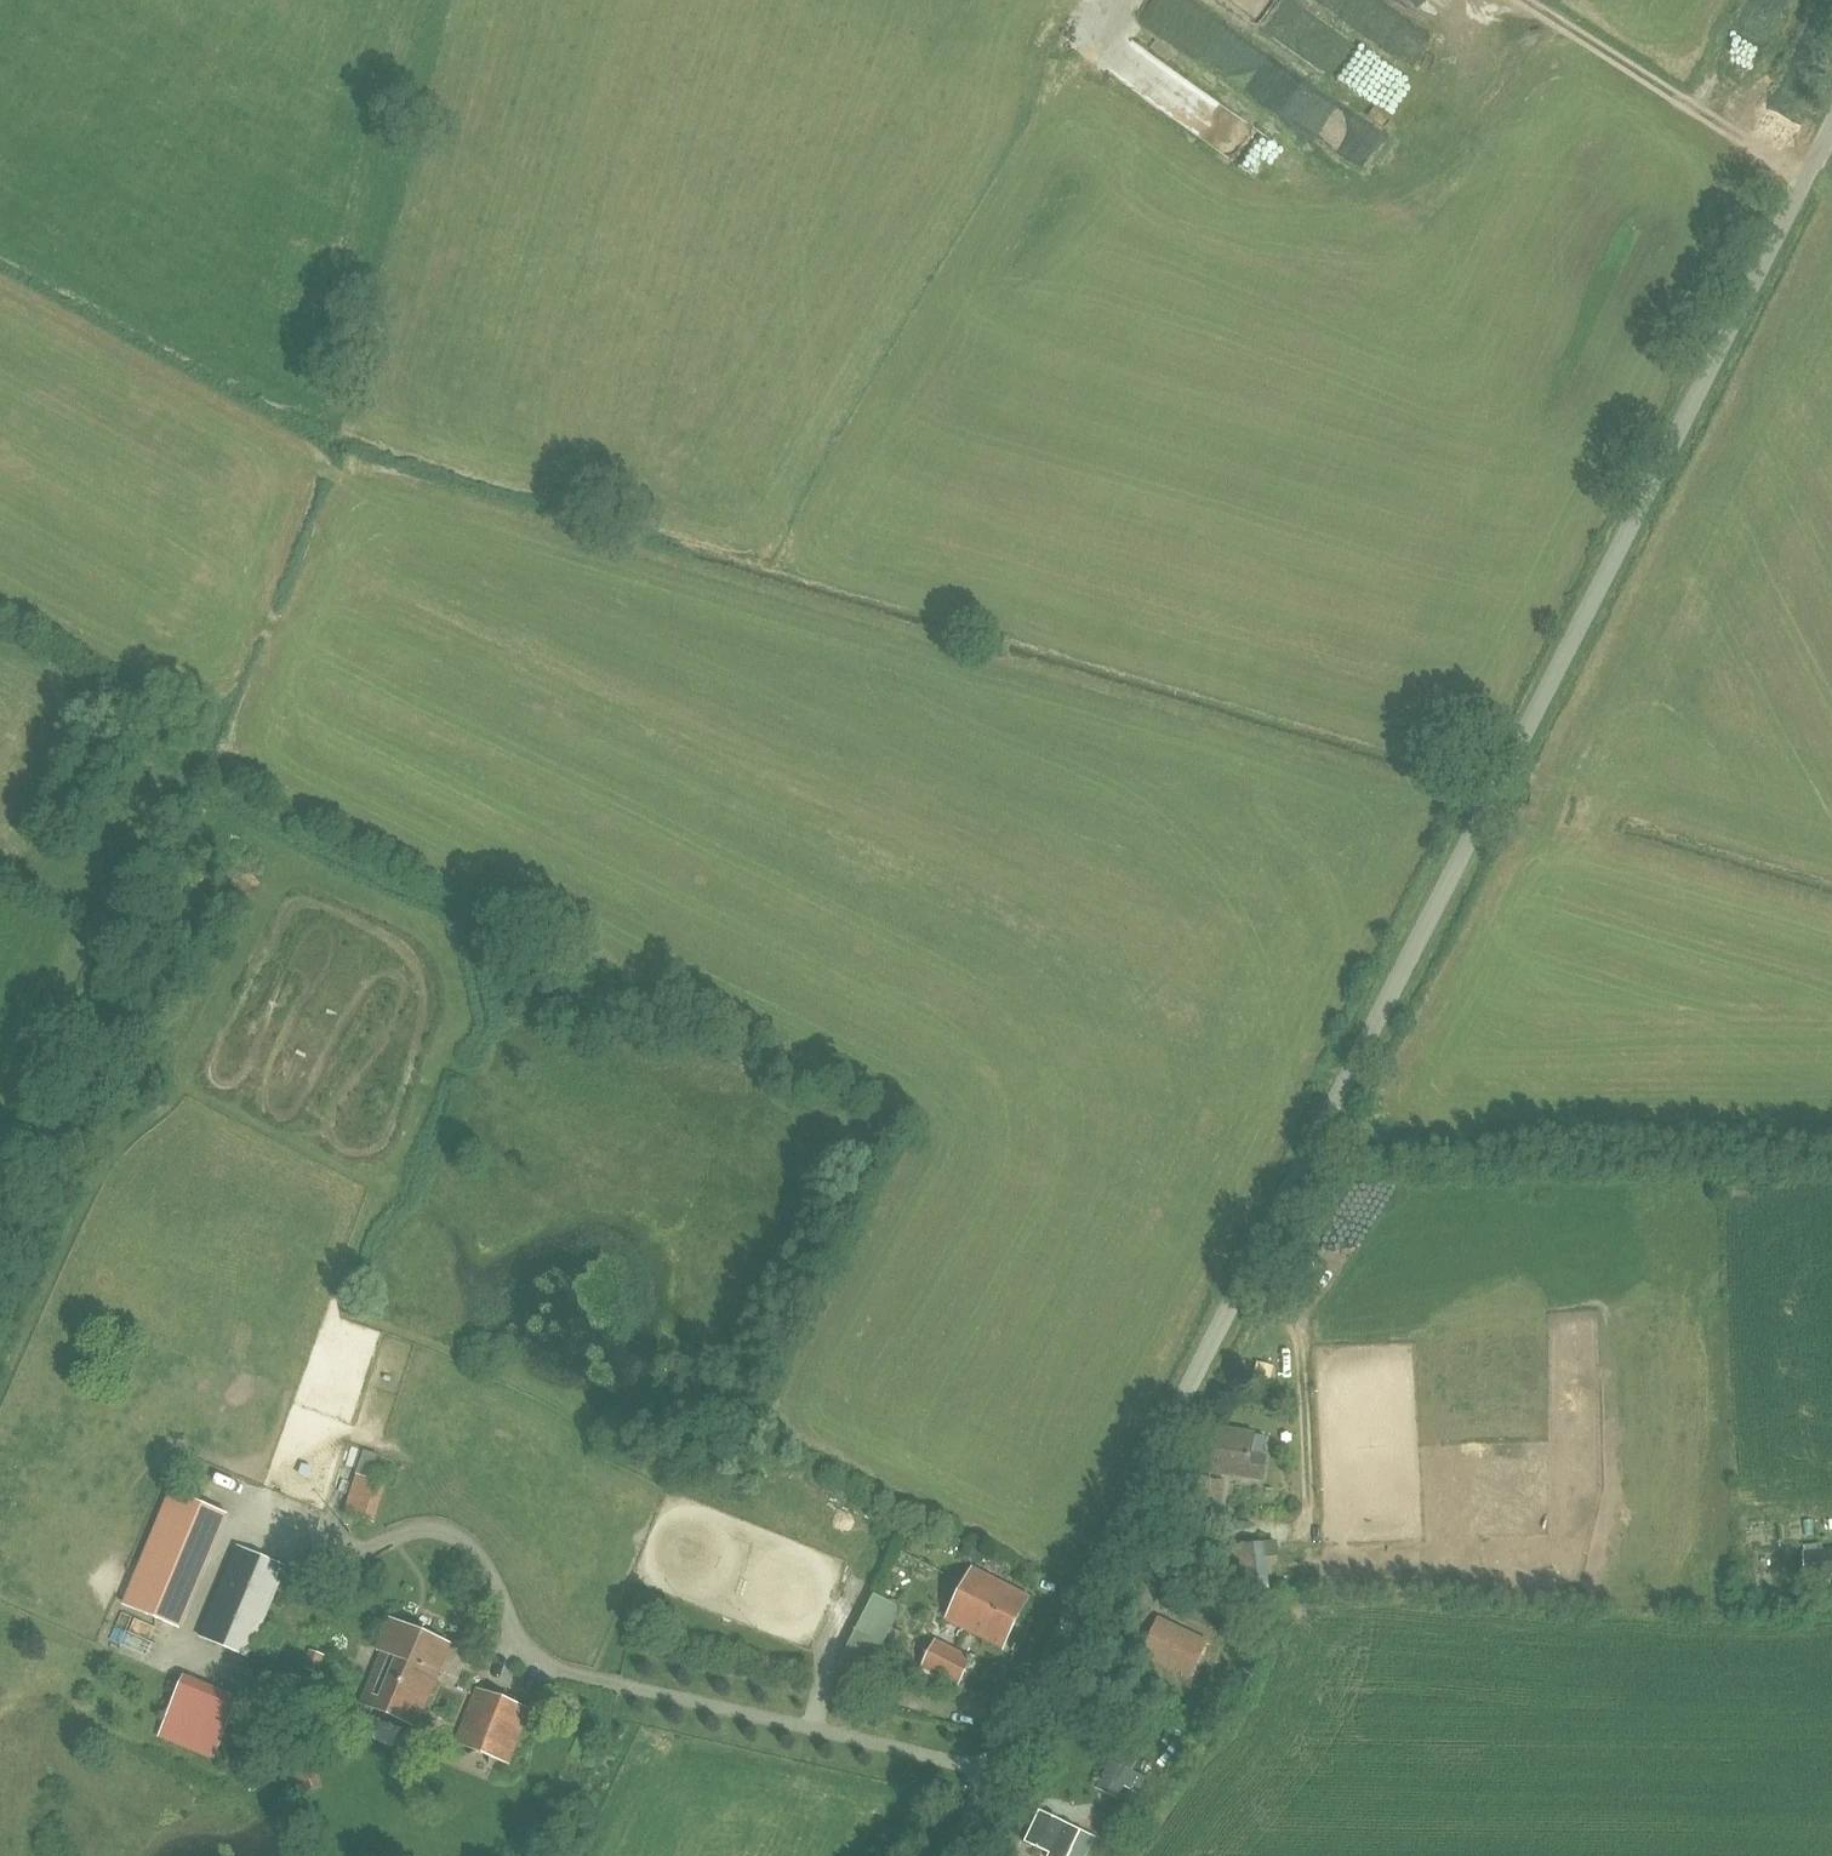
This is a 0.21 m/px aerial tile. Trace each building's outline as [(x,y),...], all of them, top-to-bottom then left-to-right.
[(1262,1478),(1265,1458),(1263,1457),(1266,1436),(1218,1428),(1212,1470),(1262,1478)] [(1209,1502),(1212,1478),(1193,1474),(1188,1506),(1207,1510),(1209,1502)] [(344,1513),(366,1519),(380,1482),(355,1475),(344,1513)] [(210,1547),(158,1525),(124,1605),(177,1626),(210,1547)] [(1225,1547),(1213,1549),(1219,1596),(1261,1590),(1254,1543),(1225,1547)] [(238,1545),(200,1637),(250,1657),(288,1566),(238,1545)] [(965,1545),(961,1555),(976,1562),(980,1552),(965,1545)] [(1830,1577),(1831,1577),(1831,1550),(1818,1551),(1804,1552),(1806,1579),(1813,1578),(1830,1577)] [(973,1568),(947,1619),(1004,1648),(1029,1597),(973,1568)] [(876,1594),(840,1663),(866,1676),(902,1608),(876,1594)] [(1209,1640),(1158,1617),(1141,1654),(1191,1678),(1209,1640)] [(390,1619),(377,1649),(384,1652),(363,1703),(418,1726),(452,1645),(390,1619)] [(921,1668),(923,1669),(915,1683),(937,1695),(944,1680),(959,1687),(975,1657),(936,1638),(921,1668)] [(304,1668),(320,1673),(327,1655),(310,1649),(304,1668)] [(184,1677),(164,1730),(224,1752),(243,1698),(184,1677)] [(510,1763),(530,1708),(478,1688),(457,1744),(510,1763)] [(1120,1793),(1123,1787),(1131,1770),(1110,1760),(1099,1782),(1120,1793)] [(1094,1836),(1041,1811),(1027,1841),(1051,1852),(1049,1855),(1085,1855),(1094,1836)]
